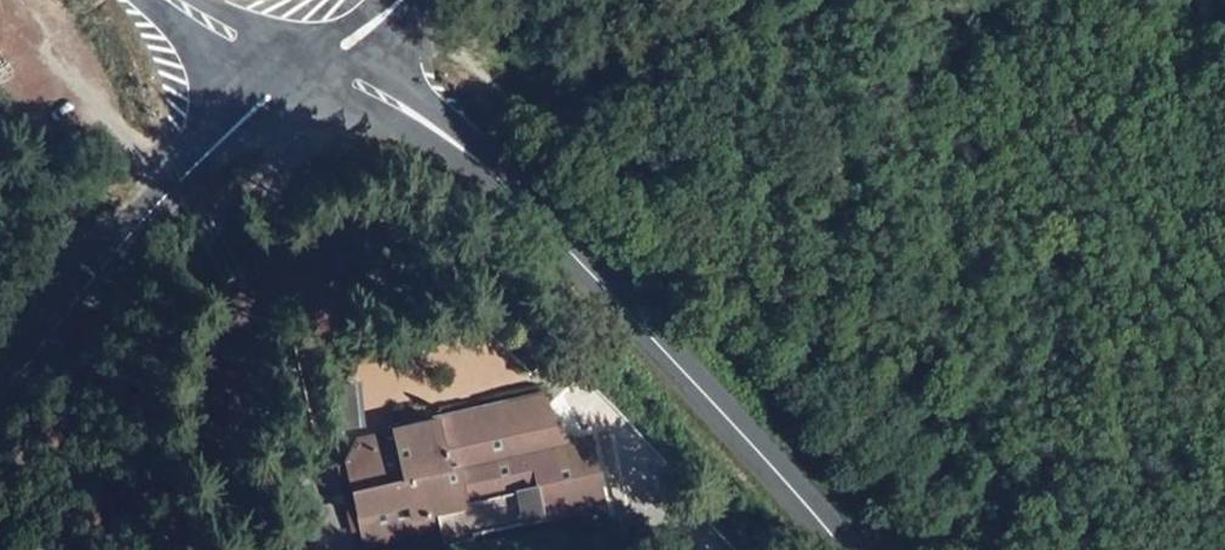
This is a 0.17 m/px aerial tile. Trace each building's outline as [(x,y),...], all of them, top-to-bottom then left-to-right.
[(330,374),(336,431),(357,429),(352,372),(330,374)] [(354,443),(348,470),(365,549),(371,549),(436,535),(433,519),(519,501),(523,516),(569,507),(566,491),(598,484),(588,449),(550,457),(539,398),(433,420),(433,429),(354,443)]
